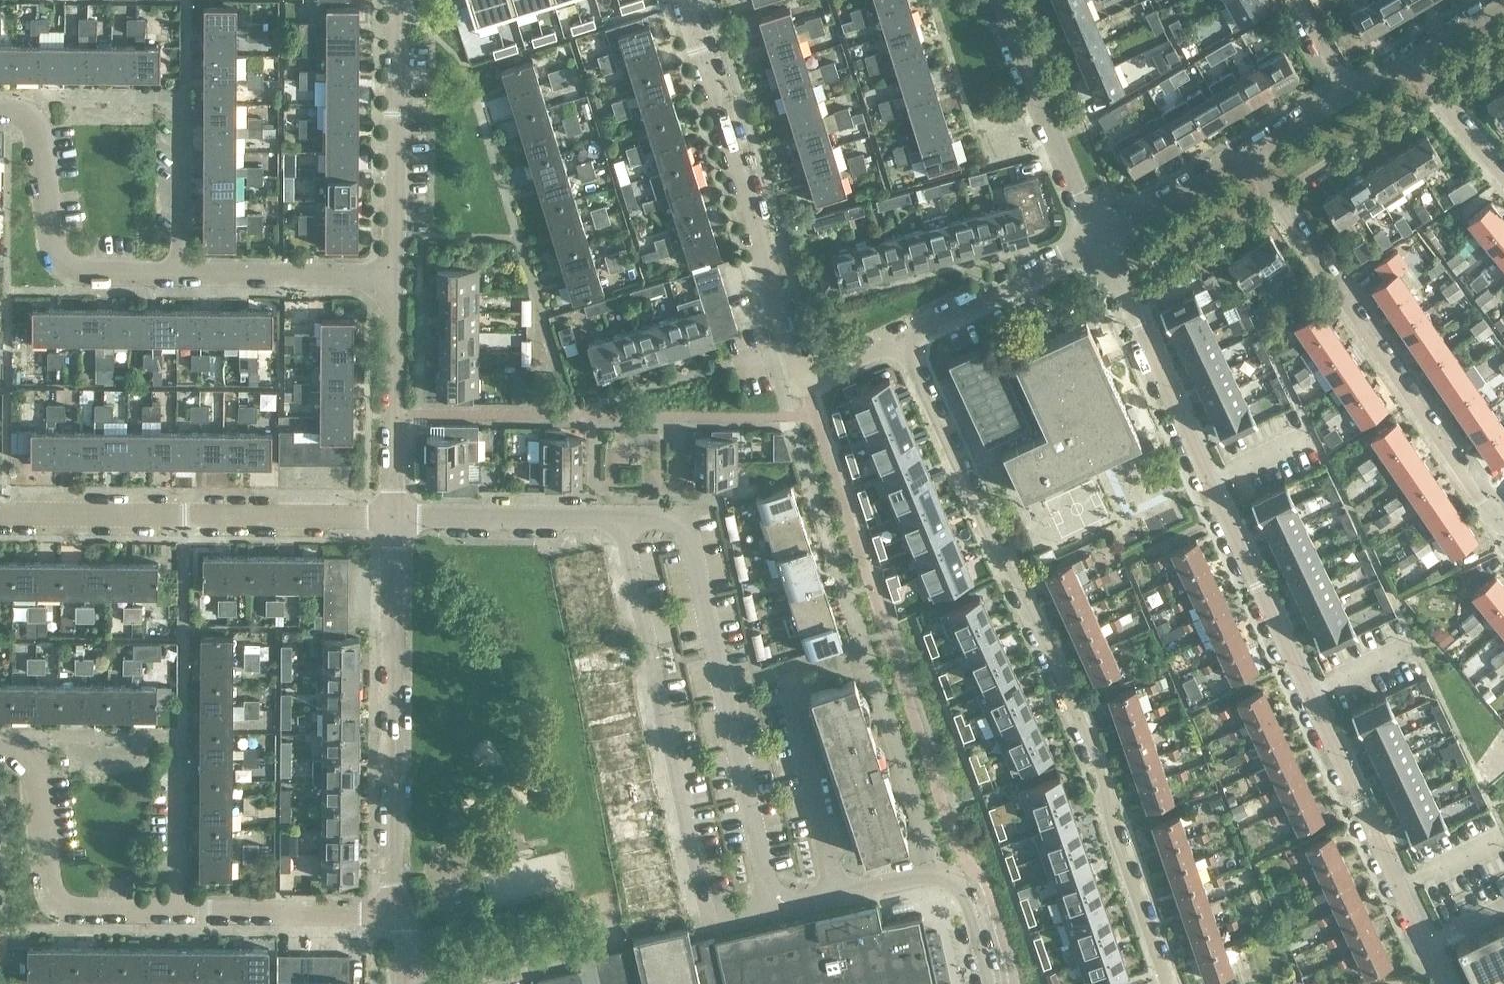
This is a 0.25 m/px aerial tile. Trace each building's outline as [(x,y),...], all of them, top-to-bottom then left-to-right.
[(490,0),(468,0),(476,25),(477,24),(496,18),(490,0)] [(512,0),(490,0),(496,18),(515,12),(512,0)] [(533,0),(512,0),(515,12),(535,6),(533,0)] [(631,1),(634,9),(645,5),(644,0),(634,0),(631,1)] [(878,10),(910,0),(875,0),(878,10)] [(910,0),(878,10),(885,33),(917,23),(910,0)] [(1068,29),(1094,18),(1087,0),(1075,0),(1059,7),(1068,29)] [(1259,0),(1228,0),(1239,20),(1262,6),(1259,0)] [(1375,0),(1370,0),(1350,12),(1364,36),(1388,22),(1375,0)] [(1388,22),(1411,8),(1407,0),(1375,0),(1388,22)] [(634,9),(631,1),(620,5),(622,12),(634,9)] [(850,9),(852,18),(867,13),(864,4),(850,9)] [(202,30),(235,30),(235,5),(203,5),(202,30)] [(325,30),(357,30),(357,5),(325,5),(325,30)] [(758,17),(765,40),(797,31),(789,6),(758,17)] [(1146,12),(1150,22),(1159,18),(1155,8),(1146,12)] [(804,18),(807,27),(822,22),(819,13),(804,18)] [(870,22),(867,13),(852,18),(855,26),(870,22)] [(1169,22),(1174,32),(1183,27),(1178,17),(1169,22)] [(29,33),(38,33),(39,18),(29,18),(29,33)] [(48,18),(39,18),(38,33),(48,33),(48,18)] [(77,34),(86,34),(87,18),(78,18),(77,34)] [(96,18),(87,18),(86,34),(96,34),(96,18)] [(126,34),(135,34),(135,18),(126,18),(126,34)] [(144,19),(135,18),(135,34),(144,34),(144,19)] [(594,18),(582,22),(584,29),(596,26),(594,18)] [(1068,29),(1078,52),(1104,40),(1094,18),(1068,29)] [(1159,18),(1150,22),(1155,32),(1164,27),(1159,18)] [(245,21),(245,30),(261,30),(261,21),(245,21)] [(297,21),(297,30),(313,30),(313,21),(297,21)] [(584,29),(582,22),(571,25),(573,33),(584,29)] [(825,31),(822,22),(807,27),(810,35),(825,31)] [(624,56),(655,47),(648,23),(617,33),(624,56)] [(885,33),(892,56),(924,46),(917,23),(885,33)] [(1259,34),(1253,24),(1240,31),(1246,42),(1259,34)] [(1188,37),(1183,27),(1174,32),(1179,41),(1188,37)] [(202,30),(202,53),(235,54),(235,30),(202,30)] [(261,39),(261,30),(245,30),(245,39),(261,39)] [(313,39),(313,30),(297,30),(297,39),(313,39)] [(325,30),(325,54),(357,54),(357,30),(325,30)] [(555,30),(543,33),(546,41),(557,38),(555,30)] [(797,31),(765,40),(772,63),(804,53),(797,31)] [(546,41),(543,33),(532,37),(534,45),(546,41)] [(62,76),(86,76),(86,44),(86,34),(77,34),(77,44),(62,44),(62,76)] [(86,44),(86,76),(110,76),(110,44),(96,44),(96,34),(86,34),(86,44)] [(1230,38),(1217,45),(1223,55),(1236,47),(1230,38)] [(1078,52),(1087,74),(1113,63),(1104,40),(1078,52)] [(516,42),(504,46),(507,53),(518,50),(516,42)] [(14,75),(15,43),(0,43),(0,75),(14,75)] [(14,75),(38,75),(38,43),(15,43),(14,75)] [(62,44),(38,43),(38,75),(62,76),(62,44)] [(110,76),(134,76),(134,44),(110,44),(110,76)] [(134,44),(134,76),(158,77),(159,45),(134,44)] [(1210,63),(1223,55),(1217,45),(1204,53),(1210,63)] [(507,53),(504,46),(493,49),(495,57),(507,53)] [(924,46),(892,56),(899,79),(931,69),(924,46)] [(624,56),(631,79),(662,69),(655,47),(624,56)] [(1181,61),(1174,48),(1165,52),(1172,65),(1181,61)] [(595,55),(598,64),(612,59),(610,50),(595,55)] [(864,55),(867,64),(881,59),(879,50),(864,55)] [(1260,65),(1273,88),(1297,74),(1284,51),(1260,65)] [(202,77),(235,78),(235,54),(202,53),(202,77)] [(772,63),(780,86),(811,76),(804,53),(772,63)] [(357,54),(325,54),(324,78),(357,78),(357,54)] [(860,58),(853,60),(855,68),(863,66),(860,58)] [(500,69),(507,92),(539,83),(531,59),(500,69)] [(615,68),(612,59),(598,64),(601,73),(615,68)] [(819,64),(822,73),(836,68),(834,59),(819,64)] [(884,68),(881,59),(867,64),(869,72),(884,68)] [(1123,86),(1113,63),(1087,74),(1097,97),(1123,86)] [(545,70),(548,79),(562,74),(560,65),(545,70)] [(1183,65),(1170,73),(1176,83),(1189,75),(1183,65)] [(1260,65),(1237,79),(1250,102),(1273,88),(1260,65)] [(839,77),(836,68),(822,73),(824,81),(839,77)] [(245,69),(245,78),(260,78),(260,69),(245,69)] [(297,69),(297,78),(312,78),(312,69),(297,69)] [(631,79),(638,102),(669,92),(662,69),(631,79)] [(899,79),(906,101),(938,92),(931,69),(899,79)] [(1163,91),(1176,83),(1170,73),(1157,81),(1163,91)] [(565,84),(562,74),(548,79),(550,88),(565,84)] [(811,76),(780,86),(787,109),(818,99),(811,76)] [(202,77),(202,101),(235,102),(235,78),(202,77)] [(260,87),(260,78),(245,78),(245,87),(260,87)] [(312,87),(312,78),(297,78),(297,87),(312,87)] [(324,78),(324,102),(357,102),(357,78),(324,78)] [(1250,102),(1237,79),(1213,92),(1227,116),(1250,102)] [(507,92),(514,115),(546,106),(539,83),(507,92)] [(1190,106),(1204,129),(1227,116),(1213,92),(1205,97),(1200,88),(1186,96),(1191,105),(1190,106)] [(1492,113),(1488,115),(1494,125),(1497,123),(1498,125),(1499,124),(1503,132),(1503,91),(1485,101),(1492,113)] [(638,102),(645,125),(676,115),(669,92),(638,102)] [(913,124),(945,115),(938,92),(906,101),(913,124)] [(1141,102),(1136,93),(1124,100),(1130,110),(1141,102)] [(878,101),(881,110),(896,105),(893,96),(878,101)] [(609,101),(612,110),(627,106),(624,97),(609,101)] [(787,109),(794,132),(825,122),(818,99),(787,109)] [(1124,100),(1098,115),(1104,126),(1130,111),(1130,110),(1124,100)] [(202,125),(235,125),(235,102),(202,101),(202,125)] [(357,102),(324,102),(324,126),(357,126),(357,102)] [(833,110),(836,119),(851,114),(848,105),(833,110)] [(898,114),(896,105),(881,110),(884,118),(898,114)] [(553,129),(546,106),(514,115),(521,138),(553,129)] [(630,115),(627,106),(612,110),(615,119),(630,115)] [(1204,129),(1190,106),(1167,120),(1180,143),(1204,129)] [(559,117),(562,126),(577,121),(574,112),(559,117)] [(853,123),(851,114),(836,119),(838,127),(853,123)] [(683,138),(676,115),(645,125),(652,148),(683,138)] [(913,124),(920,147),(952,137),(945,115),(913,124)] [(245,117),(245,126),(260,126),(260,117),(245,117)] [(297,117),(297,127),(313,127),(313,117),(297,117)] [(1139,126),(1143,133),(1157,157),(1180,143),(1167,120),(1158,125),(1153,117),(1139,126)] [(580,130),(577,121),(562,126),(565,135),(580,130)] [(825,122),(794,132),(801,154),(832,145),(825,122)] [(202,125),(202,149),(234,149),(235,125),(202,125)] [(260,135),(260,126),(245,126),(245,135),(260,135)] [(324,126),(324,150),(357,150),(357,126),(324,126)] [(1157,157),(1143,133),(1139,126),(1115,140),(1120,147),(1133,171),(1157,157)] [(313,136),(313,127),(297,127),(297,136),(313,136)] [(521,138),(528,161),(560,152),(553,129),(521,138)] [(1404,149),(1419,173),(1440,159),(1424,135),(1404,149)] [(952,137),(920,147),(928,171),(959,161),(952,137)] [(683,138),(652,148),(659,171),(690,161),(683,138)] [(892,147),(895,156),(910,151),(907,142),(892,147)] [(623,147),(626,156),(641,152),(638,143),(623,147)] [(801,154),(808,177),(839,168),(832,145),(801,154)] [(202,173),(234,173),(234,149),(202,149),(202,173)] [(1383,162),(1399,185),(1419,173),(1404,149),(1383,162)] [(324,174),(357,174),(357,150),(324,150),(324,174)] [(913,160),(910,151),(895,156),(898,164),(913,160)] [(560,152),(528,161),(535,184),(567,175),(560,152)] [(644,161),(641,152),(626,156),(629,165),(644,161)] [(847,156),(850,165),(865,160),(862,152),(847,156)] [(573,162),(576,171),(591,166),(588,157),(573,162)] [(868,169),(865,160),(850,165),(853,174),(868,169)] [(690,161),(659,171),(647,174),(654,197),(666,194),(697,184),(690,161)] [(1399,185),(1383,162),(1363,174),(1383,205),(1403,192),(1399,185)] [(244,165),(244,174),(260,174),(259,165),(244,165)] [(297,165),(297,174),(312,174),(312,165),(297,165)] [(594,176),(591,166),(576,171),(579,180),(594,176)] [(839,168),(808,177),(815,201),(847,192),(839,168)] [(984,170),(967,175),(970,185),(987,180),(984,170)] [(202,173),(202,197),(234,197),(234,173),(202,173)] [(260,183),(260,174),(244,174),(244,183),(260,183)] [(312,184),(312,174),(297,174),(297,184),(312,184)] [(324,174),(323,198),(357,198),(357,174),(324,174)] [(1363,174),(1343,187),(1359,211),(1363,218),(1383,205),(1363,174)] [(535,184),(542,207),(574,198),(567,175),(535,184)] [(995,209),(1004,243),(1027,237),(1025,229),(1048,223),(1036,176),(1003,185),(1008,205),(995,209)] [(954,178),(938,183),(940,193),(957,189),(954,178)] [(1449,190),(1456,201),(1475,189),(1469,178),(1449,190)] [(924,197),(940,193),(938,183),(921,187),(924,197)] [(697,184),(666,194),(673,216),(704,207),(697,184)] [(1359,211),(1343,187),(1323,201),(1338,224),(1359,211)] [(908,191),(891,195),(894,206),(910,201),(908,191)] [(877,210),(894,206),(891,195),(875,199),(877,210)] [(202,197),(202,221),(234,221),(234,197),(202,197)] [(323,198),(323,222),(356,222),(357,198),(323,198)] [(542,207),(549,230),(581,221),(574,198),(542,207)] [(655,198),(640,202),(643,211),(658,207),(655,198)] [(1424,202),(1413,208),(1422,222),(1432,216),(1424,202)] [(1482,240),(1503,222),(1503,220),(1490,202),(1467,221),(1482,240)] [(861,203),(845,208),(847,218),(864,213),(861,203)] [(588,209),(591,218),(605,213),(603,205),(588,209)] [(673,216),(680,239),(711,230),(704,207),(673,216)] [(835,221),(847,218),(845,208),(811,217),(814,229),(835,223),(835,221)] [(971,215),(980,249),(1004,243),(995,209),(971,215)] [(245,213),(245,222),(260,222),(260,213),(245,213)] [(608,222),(605,213),(591,218),(593,227),(608,222)] [(923,219),(925,227),(934,261),(957,255),(948,221),(946,213),(923,219)] [(296,214),(296,223),(312,223),(312,214),(296,214)] [(1403,214),(1393,220),(1402,235),(1412,229),(1403,214)] [(948,221),(957,255),(980,249),(971,215),(948,221)] [(234,221),(202,221),(202,246),(234,246),(234,221)] [(549,230),(556,253),(588,244),(581,221),(549,230)] [(260,232),(260,222),(245,222),(245,231),(260,232)] [(356,222),(323,222),(323,247),(356,247),(356,222)] [(1497,258),(1503,252),(1503,222),(1482,240),(1497,258)] [(312,233),(312,223),(296,223),(296,233),(312,233)] [(1383,226),(1373,233),(1382,247),(1392,241),(1383,226)] [(902,234),(911,267),(934,261),(925,227),(902,234)] [(718,253),(711,230),(680,239),(687,263),(718,253)] [(878,240),(887,274),(911,267),(902,234),(878,240)] [(652,240),(655,249),(670,244),(667,235),(652,240)] [(1249,250),(1265,272),(1269,279),(1288,266),(1283,260),(1285,258),(1270,236),(1249,250)] [(1363,239),(1353,245),(1362,260),(1372,253),(1363,239)] [(855,246),(864,280),(887,274),(878,240),(855,246)] [(556,253),(563,276),(595,266),(588,244),(556,253)] [(673,252),(670,244),(655,249),(657,257),(673,252)] [(864,280),(855,246),(831,252),(834,261),(818,266),(824,289),(840,285),(841,286),(864,280)] [(1446,258),(1451,265),(1464,255),(1459,249),(1446,258)] [(1265,272),(1249,250),(1229,264),(1245,286),(1265,272)] [(602,256),(605,264),(620,259),(617,251),(602,256)] [(1371,288),(1385,308),(1409,291),(1397,273),(1406,266),(1396,251),(1374,266),(1383,279),(1371,288)] [(1469,262),(1464,255),(1451,265),(1456,272),(1469,262)] [(473,259),(461,259),(461,267),(437,267),(437,290),(439,290),(477,290),(477,267),(473,267),(473,259)] [(622,268),(620,259),(605,264),(607,273),(622,268)] [(1439,259),(1427,268),(1432,275),(1444,266),(1439,259)] [(719,275),(715,264),(691,271),(695,283),(719,275)] [(602,290),(595,266),(563,276),(571,300),(602,290)] [(719,275),(695,283),(698,294),(723,287),(719,275)] [(1441,288),(1446,294),(1458,285),(1453,278),(1441,288)] [(662,281),(645,286),(649,295),(665,291),(662,281)] [(1463,291),(1458,285),(1446,294),(1450,301),(1463,291)] [(632,300),(649,295),(645,286),(629,291),(632,300)] [(723,287),(698,294),(702,306),(726,299),(723,287)] [(1474,296),(1479,303),(1492,293),(1487,287),(1474,296)] [(476,310),(477,290),(439,290),(439,310),(476,310)] [(1385,308),(1398,327),(1423,310),(1409,291),(1385,308)] [(1161,308),(1170,327),(1204,311),(1218,305),(1214,298),(1200,304),(1195,292),(1161,308)] [(1497,300),(1492,293),(1479,303),(1484,309),(1497,300)] [(616,295),(600,299),(603,310),(619,305),(616,295)] [(522,299),(521,312),(530,312),(530,299),(522,299)] [(586,315),(603,310),(600,299),(583,305),(586,315)] [(726,299),(702,306),(702,307),(705,317),(730,310),(726,299)] [(1241,316),(1249,312),(1243,300),(1235,304),(1241,316)] [(1273,316),(1265,301),(1254,306),(1262,322),(1273,316)] [(705,317),(702,307),(680,315),(690,348),(713,341),(709,329),(705,317)] [(31,341),(56,341),(56,308),(31,308),(31,341)] [(56,341),(80,341),(80,309),(56,308),(56,341)] [(1308,344),(1332,328),(1319,308),(1294,324),(1308,344)] [(104,309),(80,309),(80,341),(103,342),(104,309)] [(103,342),(127,342),(128,309),(104,309),(103,342)] [(152,309),(128,309),(127,342),(151,342),(152,309)] [(175,310),(152,309),(151,342),(152,342),(152,353),(161,353),(161,342),(175,342),(175,310)] [(191,342),(199,342),(199,310),(175,310),(175,342),(191,342)] [(223,310),(199,310),(199,342),(200,342),(223,343),(223,310)] [(223,343),(247,343),(247,310),(223,310),(223,343)] [(272,311),(247,310),(247,343),(248,343),(257,343),(272,343),(272,311)] [(476,330),(476,310),(439,310),(439,329),(476,330)] [(705,317),(709,329),(733,321),(730,310),(705,317)] [(1398,327),(1412,346),(1436,330),(1423,310),(1398,327)] [(1204,311),(1170,327),(1179,346),(1212,330),(1204,311)] [(530,312),(521,312),(521,324),(530,324),(530,312)] [(1255,325),(1249,312),(1241,316),(1246,328),(1255,325)] [(690,348),(680,315),(657,322),(667,355),(690,348)] [(1469,326),(1474,332),(1487,323),(1482,316),(1469,326)] [(319,344),(352,344),(352,317),(320,317),(319,344)] [(713,341),(725,337),(737,333),(733,321),(709,329),(713,341)] [(1022,493),(1140,439),(1085,321),(1012,355),(1018,369),(1008,374),(992,341),(948,362),(986,443),(1005,434),(1009,444),(1001,448),(1022,493)] [(667,355),(657,322),(634,329),(644,362),(667,355)] [(1491,329),(1487,323),(1474,332),(1479,339),(1491,329)] [(1308,344),(1321,364),(1345,347),(1332,328),(1308,344)] [(439,329),(439,350),(476,351),(476,330),(439,329)] [(644,362),(634,329),(611,336),(622,369),(644,362)] [(1212,330),(1179,346),(1187,364),(1221,348),(1212,330)] [(1412,346),(1425,366),(1449,349),(1436,330),(1412,346)] [(294,334),(294,343),(309,343),(309,334),(294,334)] [(622,369),(611,336),(588,343),(598,377),(622,369)] [(1258,353),(1266,349),(1260,337),(1252,341),(1258,353)] [(530,339),(526,339),(521,339),(521,352),(530,352),(530,339)] [(200,353),(200,342),(199,342),(191,342),(191,369),(200,369),(200,353)] [(248,343),(248,354),(248,369),(257,369),(257,343),(248,343)] [(309,352),(309,343),(294,343),(293,352),(309,352)] [(319,344),(319,367),(352,368),(352,344),(319,344)] [(1294,344),(1280,353),(1285,360),(1298,350),(1294,344)] [(1334,383),(1359,367),(1345,347),(1321,364),(1334,383)] [(1230,367),(1221,348),(1187,364),(1196,383),(1230,367)] [(1266,349),(1258,353),(1264,365),(1272,362),(1266,349)] [(1449,349),(1425,366),(1438,385),(1463,368),(1449,349)] [(476,371),(476,351),(439,350),(439,371),(476,371)] [(46,367),(56,367),(56,352),(47,352),(46,367)] [(65,352),(56,352),(56,367),(65,367),(65,352)] [(530,352),(521,352),(521,365),(530,365),(530,352)] [(94,381),(104,381),(103,353),(94,353),(94,381)] [(113,353),(103,353),(104,381),(113,381),(113,353)] [(142,368),(151,369),(152,353),(143,353),(142,368)] [(161,353),(152,353),(151,369),(161,369),(161,353)] [(209,353),(200,353),(200,369),(209,369),(209,353)] [(248,354),(239,354),(239,369),(248,369),(248,354)] [(1293,372),(1298,379),(1312,370),(1307,363),(1293,372)] [(352,391),(352,368),(319,367),(319,391),(352,391)] [(1196,383),(1205,401),(1239,385),(1230,367),(1196,383)] [(1334,383),(1348,402),(1372,386),(1359,367),(1334,383)] [(1438,385),(1452,404),(1476,388),(1463,368),(1438,385)] [(1316,377),(1312,370),(1298,379),(1303,386),(1316,377)] [(476,371),(439,371),(436,371),(436,394),(460,394),(460,403),(472,403),(472,394),(476,394),(476,371)] [(1275,390),(1284,386),(1278,374),(1270,378),(1275,390)] [(850,394),(859,414),(859,415),(898,398),(889,377),(871,385),(869,380),(857,385),(859,390),(850,394)] [(293,382),(293,391),(309,391),(309,382),(293,382)] [(1247,403),(1239,385),(1205,401),(1214,419),(1247,403)] [(1284,386),(1275,390),(1281,402),(1289,399),(1284,386)] [(1372,386),(1348,402),(1361,423),(1385,406),(1372,386)] [(1476,388),(1452,404),(1465,424),(1489,407),(1476,388)] [(309,401),(309,391),(293,391),(293,400),(309,401)] [(319,391),(319,415),(352,415),(352,391),(319,391)] [(906,418),(898,398),(859,415),(859,414),(854,415),(863,436),(906,418)] [(1320,412),(1325,418),(1338,409),(1333,402),(1320,412)] [(1247,403),(1214,419),(1223,438),(1256,422),(1247,403)] [(45,420),(54,420),(55,404),(45,404),(45,420)] [(64,404),(55,404),(54,420),(64,420),(64,404)] [(93,420),(102,420),(103,405),(93,404),(93,420)] [(112,405),(103,405),(102,420),(112,420),(112,405)] [(141,420),(150,420),(151,405),(141,405),(141,420)] [(160,405),(151,405),(150,420),(160,421),(160,405)] [(189,421),(199,421),(199,405),(190,405),(189,421)] [(208,405),(199,405),(199,421),(208,421),(208,405)] [(238,421),(247,421),(247,406),(238,406),(238,421)] [(256,406),(247,406),(247,421),(256,421),(256,406)] [(1465,424),(1478,443),(1503,426),(1489,407),(1465,424)] [(1343,416),(1338,409),(1325,418),(1329,425),(1343,416)] [(831,412),(835,424),(843,421),(839,410),(831,412)] [(319,439),(326,439),(339,439),(351,439),(352,439),(352,415),(319,415),(319,438),(319,439)] [(914,438),(906,418),(863,436),(871,456),(914,438)] [(1371,436),(1384,456),(1408,440),(1394,420),(1371,436)] [(847,433),(843,421),(835,424),(839,435),(847,433)] [(477,425),(450,425),(450,437),(426,438),(426,460),(469,460),(477,460),(477,425)] [(1478,443),(1492,463),(1503,455),(1503,428),(1503,426),(1478,443)] [(558,429),(545,429),(545,438),(540,438),(540,460),(581,460),(581,438),(558,438),(558,429)] [(697,439),(697,460),(737,461),(738,439),(733,439),(733,429),(720,429),(720,439),(697,439)] [(290,438),(293,438),(293,430),(278,430),(278,438),(290,438)] [(30,462),(55,462),(55,431),(30,431),(30,462)] [(55,462),(79,462),(79,431),(55,431),(55,462)] [(79,431),(79,462),(103,462),(103,431),(79,431)] [(103,462),(127,463),(127,431),(103,431),(103,462)] [(127,463),(151,463),(151,431),(127,431),(127,463)] [(151,463),(175,463),(175,432),(151,431),(151,463)] [(782,431),(773,431),(773,458),(791,458),(782,431)] [(199,463),(199,432),(175,432),(175,463),(199,463)] [(223,463),(223,432),(199,432),(199,463),(223,463)] [(247,463),(247,432),(223,432),(223,463),(247,463)] [(271,432),(247,432),(247,463),(271,464),(271,432)] [(290,462),(290,438),(278,438),(278,462),(290,462)] [(302,438),(293,438),(290,438),(290,462),(302,462),(302,438)] [(314,462),(314,438),(302,438),(302,462),(314,462)] [(326,462),(326,439),(319,439),(319,438),(314,438),(314,462),(326,462)] [(923,458),(914,438),(871,456),(880,476),(923,458)] [(339,462),(339,439),(326,439),(326,462),(339,462)] [(351,462),(351,439),(339,439),(339,462),(351,462)] [(1408,440),(1384,456),(1397,475),(1421,459),(1408,440)] [(845,454),(849,465),(857,462),(853,451),(845,454)] [(1357,464),(1361,471),(1375,462),(1370,455),(1357,464)] [(931,478),(923,458),(880,476),(888,496),(931,478)] [(1397,475),(1411,494),(1435,478),(1421,459),(1397,475)] [(469,481),(469,460),(426,460),(426,482),(450,482),(450,494),(477,494),(477,481),(469,481)] [(545,482),(545,491),(557,491),(557,482),(581,482),(581,460),(540,460),(530,460),(530,481),(540,481),(540,482),(545,482)] [(720,491),(723,491),(732,491),(732,482),(737,482),(737,461),(697,460),(697,482),(720,482),(720,491)] [(861,474),(857,462),(849,465),(853,476),(861,474)] [(1380,468),(1375,462),(1361,471),(1366,478),(1380,468)] [(1017,482),(1013,473),(1008,463),(986,473),(994,493),(1017,482)] [(1327,489),(1335,485),(1329,473),(1321,476),(1327,489)] [(897,516),(939,498),(931,478),(888,496),(897,516)] [(1435,478),(1411,494),(1424,514),(1448,497),(1435,478)] [(757,496),(763,516),(798,505),(791,484),(757,496)] [(1252,501),(1261,520),(1295,504),(1286,485),(1252,501)] [(1341,497),(1335,485),(1327,489),(1333,501),(1341,497)] [(858,491),(862,504),(870,501),(866,488),(858,491)] [(1383,504),(1388,510),(1401,501),(1397,494),(1383,504)] [(1424,514),(1437,533),(1461,517),(1448,497),(1424,514)] [(947,518),(939,498),(897,516),(905,537),(910,535),(909,534),(947,518)] [(874,515),(870,501),(862,504),(867,517),(874,515)] [(1406,508),(1401,501),(1388,510),(1392,517),(1406,508)] [(1304,522),(1295,504),(1261,520),(1270,538),(1304,522)] [(763,516),(770,535),(804,524),(798,505),(763,516)] [(1347,510),(1339,513),(1345,526),(1353,522),(1347,510)] [(726,514),(729,527),(737,525),(734,513),(726,514)] [(1461,517),(1437,533),(1451,553),(1475,536),(1461,517)] [(956,538),(947,518),(909,534),(910,535),(917,553),(918,554),(956,538)] [(1313,541),(1304,522),(1270,538),(1279,557),(1313,541)] [(1353,522),(1345,526),(1350,538),(1358,534),(1353,522)] [(770,535),(776,555),(811,543),(804,524),(770,535)] [(737,525),(729,527),(731,539),(739,537),(737,525)] [(873,535),(877,547),(884,544),(881,533),(873,535)] [(1409,543),(1414,549),(1428,540),(1423,533),(1409,543)] [(964,558),(956,538),(918,554),(917,553),(913,555),(922,576),(964,558)] [(1182,574),(1208,562),(1197,540),(1172,552),(1182,574)] [(1432,547),(1428,540),(1414,549),(1419,556),(1432,547)] [(1288,575),(1321,559),(1313,541),(1279,557),(1288,575)] [(776,555),(782,574),(817,563),(811,543),(776,555)] [(888,556),(884,544),(877,547),(881,558),(888,556)] [(1370,559),(1364,546),(1356,550),(1362,562),(1370,559)] [(735,554),(738,567),(745,565),(743,553),(735,554)] [(1080,558),(1083,565),(1094,561),(1090,553),(1080,558)] [(227,587),(227,555),(203,555),(202,587),(227,587)] [(227,587),(251,587),(251,555),(227,555),(227,587)] [(251,555),(251,587),(275,587),(275,556),(251,555)] [(275,587),(299,587),(299,556),(275,556),(275,587)] [(323,587),(323,580),(323,568),(323,556),(299,556),(299,587),(323,587)] [(323,556),(323,568),(348,568),(348,556),(323,556)] [(1163,556),(1153,561),(1157,568),(1166,563),(1163,556)] [(973,579),(964,558),(922,576),(931,597),(973,579)] [(1046,574),(1056,595),(1082,584),(1075,569),(1083,565),(1080,558),(1046,574)] [(1330,578),(1321,559),(1288,575),(1296,594),(1330,578)] [(1376,571),(1370,559),(1362,562),(1368,575),(1376,571)] [(13,593),(13,561),(0,561),(0,593),(13,593)] [(13,593),(37,593),(37,562),(13,561),(13,593)] [(37,562),(37,593),(61,593),(61,562),(37,562)] [(61,593),(85,594),(85,562),(61,562),(61,593)] [(85,562),(85,594),(109,594),(109,562),(85,562)] [(109,594),(133,594),(133,562),(109,562),(109,594)] [(133,562),(133,594),(157,594),(157,562),(133,562)] [(1182,574),(1192,594),(1217,583),(1208,562),(1182,574)] [(782,574),(788,594),(823,582),(817,563),(782,574)] [(745,565),(738,567),(740,579),(748,577),(745,565)] [(323,568),(323,580),(348,579),(348,568),(323,568)] [(887,577),(891,588),(898,585),(902,584),(898,573),(887,577)] [(1503,597),(1503,586),(1494,574),(1471,593),(1487,612),(1503,597)] [(1090,580),(1093,587),(1096,586),(1096,585),(1103,582),(1100,575),(1090,580)] [(1173,578),(1164,582),(1167,589),(1176,585),(1173,578)] [(1305,612),(1339,596),(1330,578),(1296,594),(1305,612)] [(323,587),(323,591),(348,591),(348,579),(323,580),(323,587)] [(1085,591),(1093,587),(1090,580),(1082,584),(1056,595),(1065,616),(1091,605),(1085,591)] [(823,582),(788,594),(795,613),(830,601),(823,582)] [(1217,583),(1192,594),(1202,615),(1227,603),(1217,583)] [(1380,600),(1388,596),(1382,583),(1374,587),(1380,600)] [(902,597),(898,585),(891,588),(894,599),(902,597)] [(323,591),(324,603),(348,604),(348,591),(323,591)] [(744,594),(747,606),(754,604),(751,593),(744,594)] [(980,596),(940,614),(950,636),(954,634),(954,633),(990,616),(980,596)] [(1110,596),(1099,601),(1102,607),(1113,602),(1110,596)] [(1348,614),(1339,596),(1305,612),(1314,630),(1348,614)] [(1385,612),(1393,608),(1388,596),(1380,600),(1385,612)] [(1502,630),(1503,628),(1503,597),(1487,612),(1502,630)] [(218,613),(227,613),(227,598),(218,598),(218,613)] [(236,598),(227,598),(227,613),(236,613),(236,598)] [(266,613),(275,613),(275,598),(266,598),(266,613)] [(284,598),(275,598),(275,613),(284,613),(284,598)] [(1183,599),(1173,603),(1176,610),(1186,605),(1183,599)] [(795,613),(801,632),(836,621),(830,601),(795,613)] [(324,603),(324,616),(348,616),(348,604),(324,603)] [(1202,615),(1212,636),(1237,624),(1227,603),(1202,615)] [(754,604),(747,606),(749,618),(757,616),(754,604)] [(28,620),(37,620),(37,605),(28,605),(28,620)] [(46,605),(37,605),(37,620),(46,620),(46,605)] [(76,621),(85,620),(85,605),(76,605),(76,621)] [(94,605),(85,605),(85,620),(94,620),(94,605)] [(1065,616),(1075,637),(1101,626),(1091,605),(1065,616)] [(124,621),(133,621),(133,606),(124,606),(124,621)] [(142,606),(133,606),(133,621),(142,621),(142,606)] [(1130,612),(1111,621),(1114,627),(1122,623),(1122,624),(1133,619),(1130,612)] [(1461,622),(1466,628),(1478,618),(1473,612),(1461,622)] [(1357,634),(1348,614),(1314,630),(1323,650),(1357,634)] [(324,629),(324,616),(314,616),(314,629),(324,629)] [(324,629),(344,629),(347,629),(348,616),(324,616),(324,629)] [(999,636),(990,616),(954,633),(954,634),(963,654),(967,652),(967,651),(999,636)] [(1484,624),(1478,618),(1466,628),(1471,635),(1484,624)] [(1193,620),(1183,625),(1186,631),(1196,627),(1193,620)] [(836,621),(801,632),(808,652),(842,641),(836,621)] [(1212,636),(1222,657),(1247,645),(1237,624),(1212,636)] [(1075,637),(1084,658),(1110,647),(1101,626),(1075,637)] [(324,629),(323,660),(358,661),(359,637),(344,637),(344,629),(324,629)] [(923,633),(928,644),(935,641),(931,630),(923,633)] [(753,634),(755,646),(763,644),(761,632),(753,634)] [(201,636),(201,661),(232,661),(232,636),(201,636)] [(1008,656),(999,636),(967,651),(967,652),(976,670),(1008,656)] [(1129,638),(1118,643),(1121,649),(1132,644),(1129,638)] [(939,653),(935,641),(928,644),(932,655),(939,653)] [(1203,641),(1193,645),(1196,652),(1206,647),(1203,641)] [(281,643),(281,661),(291,661),(292,644),(281,643)] [(766,656),(763,644),(755,646),(758,658),(766,656)] [(1259,670),(1247,645),(1222,657),(1232,679),(1246,672),(1248,675),(1259,670)] [(1110,647),(1084,658),(1096,683),(1107,678),(1106,675),(1120,668),(1110,647)] [(1496,665),(1503,659),(1503,649),(1491,659),(1496,665)] [(244,650),(244,659),(259,659),(259,650),(244,650)] [(976,670),(984,689),(984,690),(1017,675),(1008,656),(976,670)] [(36,672),(36,657),(27,657),(27,672),(36,672)] [(46,657),(36,657),(36,672),(45,672),(46,657)] [(85,673),(85,658),(75,657),(75,673),(85,673)] [(94,658),(85,658),(85,673),(94,673),(94,658)] [(124,673),(133,673),(133,658),(124,658),(124,673)] [(142,658),(133,658),(133,673),(142,673),(142,658)] [(259,659),(244,659),(244,668),(259,668),(259,659)] [(1496,665),(1501,672),(1503,669),(1503,659),(1496,665)] [(323,685),(358,685),(358,661),(323,660),(323,685)] [(201,685),(232,685),(232,661),(201,661),(201,685)] [(291,678),(291,661),(281,661),(281,678),(291,678)] [(1213,662),(1202,667),(1205,673),(1216,668),(1213,662)] [(946,671),(938,674),(943,685),(950,682),(946,671)] [(1026,695),(1017,675),(984,690),(984,689),(975,693),(985,714),(1026,695)] [(1191,697),(1202,694),(1197,675),(1185,678),(1191,697)] [(1433,690),(1427,677),(1419,681),(1425,693),(1433,690)] [(894,799),(858,688),(855,679),(811,693),(864,856),(907,842),(894,799)] [(1155,681),(1145,684),(1147,692),(1157,688),(1155,681)] [(947,696),(954,693),(950,682),(943,685),(947,696)] [(12,684),(0,684),(0,715),(12,715),(12,684)] [(12,715),(36,715),(36,684),(12,684),(12,715)] [(59,715),(60,684),(36,684),(36,715),(59,715)] [(59,715),(83,716),(84,685),(60,684),(59,715)] [(84,685),(83,716),(107,716),(107,685),(84,685)] [(107,716),(131,716),(131,685),(107,685),(107,716)] [(131,685),(131,716),(156,716),(156,685),(131,685)] [(201,685),(201,709),(232,709),(232,685),(201,685)] [(323,685),(323,709),(358,709),(358,685),(323,685)] [(1109,697),(1116,719),(1142,710),(1135,688),(1109,697)] [(1248,724),(1274,712),(1263,691),(1238,702),(1248,724)] [(281,709),(291,709),(291,692),(281,692),(281,709)] [(1035,715),(1026,695),(985,714),(994,733),(1035,715)] [(1362,731),(1395,715),(1386,696),(1353,712),(1362,731)] [(244,698),(244,707),(259,707),(259,698),(244,698)] [(1431,706),(1437,718),(1445,714),(1439,702),(1431,706)] [(1162,703),(1152,707),(1155,714),(1165,710),(1162,703)] [(259,707),(244,707),(244,716),(259,716),(259,707)] [(1230,707),(1220,711),(1223,718),(1233,713),(1230,707)] [(200,732),(231,733),(232,709),(201,709),(200,732)] [(291,726),(291,709),(281,709),(280,726),(291,726)] [(323,733),(358,733),(358,709),(323,709),(323,733)] [(1150,732),(1142,710),(1116,719),(1123,741),(1150,732)] [(958,725),(965,722),(961,711),(954,714),(958,725)] [(1248,724),(1258,745),(1283,733),(1274,712),(1248,724)] [(1451,726),(1445,714),(1437,718),(1443,730),(1451,726)] [(1044,734),(1035,715),(994,733),(1003,753),(1044,734)] [(1370,749),(1404,733),(1395,715),(1362,731),(1370,749)] [(965,722),(958,725),(963,740),(975,736),(969,721),(965,722)] [(1170,725),(1160,729),(1162,735),(1172,732),(1170,725)] [(1240,728),(1229,733),(1233,740),(1243,735),(1240,728)] [(200,732),(200,756),(231,757),(231,733),(200,732)] [(1123,741),(1131,763),(1157,754),(1150,732),(1123,741)] [(323,733),(323,757),(357,757),(358,733),(323,733)] [(1258,745),(1268,766),(1293,754),(1283,733),(1258,745)] [(1404,733),(1370,749),(1379,768),(1413,752),(1404,733)] [(1044,734),(1003,753),(1013,773),(1053,755),(1044,734)] [(492,735),(475,748),(491,769),(508,756),(492,735)] [(1457,739),(1449,743),(1454,755),(1462,751),(1457,739)] [(280,740),(280,757),(291,757),(291,740),(280,740)] [(243,746),(243,755),(259,755),(259,746),(243,746)] [(1177,747),(1167,750),(1170,757),(1180,754),(1177,747)] [(1253,756),(1249,749),(1226,760),(1229,767),(1253,756)] [(1462,751),(1454,755),(1460,767),(1468,763),(1462,751)] [(969,754),(973,766),(980,763),(976,752),(969,754)] [(1413,752),(1379,768),(1388,786),(1422,770),(1413,752)] [(1131,763),(1138,784),(1165,775),(1157,754),(1131,763)] [(1271,773),(1278,787),(1303,775),(1293,754),(1268,766),(1249,775),(1252,782),(1271,773)] [(259,755),(243,755),(243,764),(258,765),(259,755)] [(200,780),(231,781),(231,757),(200,756),(200,780)] [(280,774),(291,774),(291,757),(280,757),(280,774)] [(357,757),(323,757),(313,757),(313,781),(322,781),(357,781),(357,757)] [(984,761),(980,763),(973,766),(979,781),(990,777),(984,761)] [(1185,768),(1174,772),(1177,779),(1187,775),(1185,768)] [(1388,786),(1397,805),(1431,789),(1422,770),(1388,786)] [(1060,775),(1018,789),(1026,814),(1036,811),(1035,809),(1068,798),(1060,775)] [(1165,775),(1138,784),(1146,807),(1172,798),(1165,775)] [(1278,787),(1288,807),(1313,796),(1303,775),(1278,787)] [(1466,780),(1472,792),(1480,788),(1474,776),(1466,780)] [(200,780),(200,804),(231,805),(231,781),(200,780)] [(322,781),(322,805),(357,805),(357,781),(322,781)] [(280,805),(290,805),(291,788),(280,788),(280,805)] [(1486,800),(1480,788),(1472,792),(1478,804),(1486,800)] [(1431,789),(1397,805),(1406,823),(1439,807),(1431,789)] [(1269,791),(1259,795),(1262,802),(1272,797),(1269,791)] [(243,794),(243,803),(258,803),(258,794),(243,794)] [(1235,794),(1228,797),(1232,807),(1239,805),(1235,794)] [(1323,817),(1313,796),(1288,807),(1298,829),(1323,817)] [(1221,797),(1211,801),(1214,811),(1224,808),(1221,797)] [(1075,819),(1068,798),(1035,809),(1036,811),(1042,829),(1042,831),(1075,819)] [(258,813),(258,803),(243,803),(242,812),(258,813)] [(199,828),(231,829),(231,805),(200,804),(199,828)] [(290,822),(290,805),(280,805),(280,822),(290,822)] [(322,829),(356,829),(357,805),(322,805),(322,829)] [(1002,821),(996,805),(989,808),(994,823),(1002,821)] [(1406,823),(1415,842),(1449,826),(1439,807),(1406,823)] [(1199,809),(1188,812),(1190,819),(1201,816),(1199,809)] [(1279,812),(1269,816),(1272,823),(1282,818),(1279,812)] [(1153,825),(1160,848),(1187,839),(1179,816),(1153,825)] [(1041,855),(1083,841),(1075,819),(1042,831),(1042,829),(1034,832),(1041,855)] [(999,838),(1007,836),(1002,821),(994,823),(999,838)] [(199,828),(199,852),(231,852),(231,829),(199,828)] [(322,829),(322,853),(356,853),(356,829),(322,829)] [(1209,839),(1207,832),(1196,835),(1198,842),(1209,839)] [(279,853),(290,853),(290,835),(280,835),(279,853)] [(1306,848),(1316,869),(1342,858),(1331,836),(1306,848)] [(1160,848),(1168,870),(1194,860),(1187,839),(1160,848)] [(1090,862),(1083,841),(1041,855),(1049,878),(1058,875),(1058,874),(1090,862)] [(243,842),(242,851),(258,851),(258,842),(243,842)] [(258,860),(258,851),(242,851),(242,860),(258,860)] [(231,852),(199,852),(199,877),(231,877),(231,852)] [(1013,852),(1005,855),(1009,867),(1016,864),(1013,852)] [(1297,852),(1287,857),(1290,864),(1301,859),(1297,852)] [(290,870),(290,853),(279,853),(279,870),(290,870)] [(356,853),(322,853),(322,878),(356,878),(356,853)] [(1214,854),(1204,857),(1206,864),(1216,860),(1214,854)] [(1316,869),(1326,890),(1351,879),(1342,858),(1316,869)] [(1168,870),(1175,892),(1202,882),(1194,860),(1168,870)] [(1058,874),(1058,875),(1064,894),(1065,895),(1098,884),(1090,862),(1058,874)] [(1020,875),(1016,864),(1009,867),(1013,878),(1020,875)] [(1308,873),(1297,878),(1301,886),(1311,881),(1308,873)] [(1224,882),(1222,875),(1211,879),(1214,886),(1224,882)] [(1336,911),(1361,899),(1351,879),(1326,890),(1336,911)] [(1175,892),(1183,913),(1210,904),(1202,882),(1175,892)] [(1105,906),(1098,884),(1065,895),(1064,894),(1056,897),(1063,920),(1105,906)] [(1318,894),(1307,899),(1310,906),(1321,901),(1318,894)] [(1031,907),(1027,895),(1020,898),(1024,910),(1031,907)] [(1232,904),(1229,897),(1219,901),(1221,908),(1232,904)] [(1336,911),(1346,932),(1371,920),(1361,899),(1336,911)] [(538,983),(935,983),(920,914),(880,923),(875,903),(691,944),(637,956),(635,947),(624,950),(579,959),(581,969),(537,978),(538,983)] [(1183,913),(1190,935),(1217,926),(1210,904),(1183,913)] [(1071,942),(1113,927),(1105,906),(1063,920),(1071,942)] [(1037,922),(1031,907),(1024,910),(1029,925),(1037,922)] [(1326,916),(1317,920),(1320,927),(1329,923),(1326,916)] [(1239,926),(1237,919),(1226,923),(1229,930),(1239,926)] [(1346,932),(1355,953),(1381,941),(1371,920),(1346,932)] [(1456,945),(1474,983),(1503,983),(1503,923),(1456,945)] [(1198,957),(1225,948),(1217,926),(1190,935),(1198,957)] [(1113,927),(1071,942),(1078,963),(1120,949),(1113,927)] [(1041,935),(1033,937),(1038,953),(1046,950),(1041,935)] [(1336,936),(1326,941),(1329,948),(1339,943),(1336,936)] [(1247,948),(1244,941),(1233,945),(1236,952),(1247,948)] [(1381,941),(1355,953),(1366,975),(1380,968),(1381,971),(1392,966),(1381,941)] [(27,978),(52,978),(52,947),(28,946),(27,978)] [(52,978),(76,978),(76,947),(52,947),(52,978)] [(76,978),(100,979),(100,947),(76,947),(76,978)] [(100,979),(124,979),(124,947),(100,947),(100,979)] [(124,979),(148,979),(148,947),(124,947),(124,979)] [(172,979),(172,948),(148,947),(148,979),(172,979)] [(172,979),(195,980),(196,948),(172,948),(172,979)] [(219,980),(220,948),(196,948),(195,980),(219,980)] [(219,980),(243,980),(244,948),(220,948),(219,980)] [(244,948),(243,980),(268,980),(268,949),(244,948)] [(1225,948),(1198,957),(1206,983),(1218,978),(1217,975),(1232,970),(1225,948)] [(1120,949),(1078,963),(1085,983),(1091,983),(1128,971),(1120,949)] [(1051,965),(1046,950),(1038,953),(1044,968),(1051,965)] [(288,980),(288,955),(276,954),(277,980),(288,980)] [(299,980),(300,955),(288,955),(288,980),(299,980)] [(312,980),(312,955),(300,955),(299,980),(312,980)] [(312,955),(312,980),(314,980),(324,980),(324,955),(312,955)] [(336,955),(324,955),(324,980),(336,980),(336,955)] [(336,980),(348,980),(348,955),(336,955),(336,980)] [(1346,957),(1336,962),(1340,969),(1349,964),(1346,957)]
